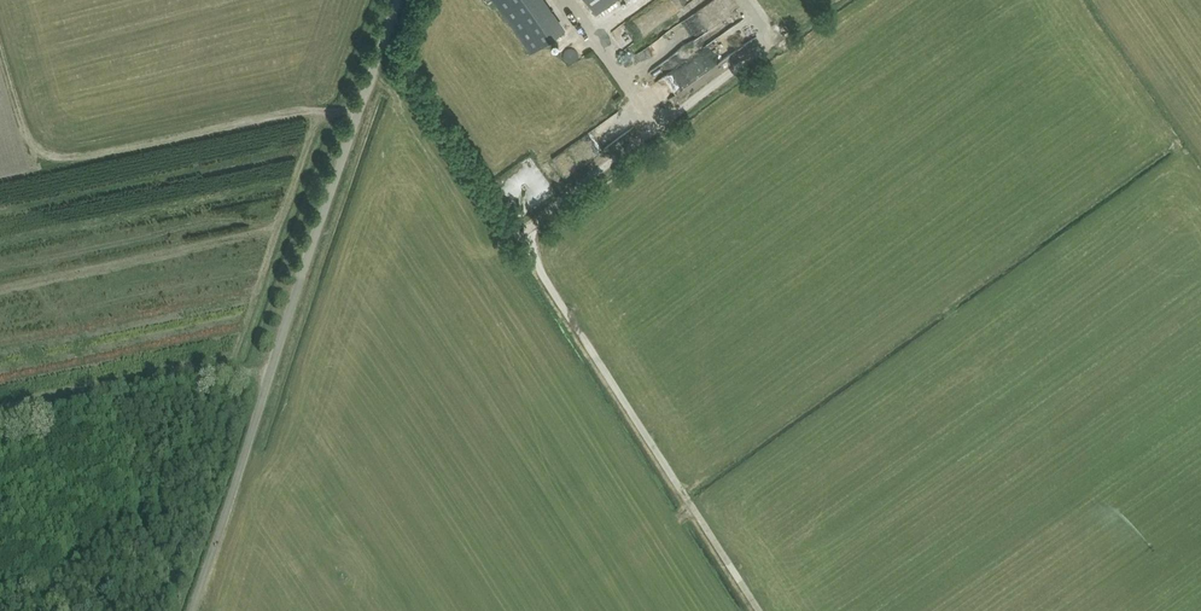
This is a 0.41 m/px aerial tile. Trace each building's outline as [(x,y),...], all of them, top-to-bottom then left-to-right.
[(541,0),(494,0),(531,51),(562,29),(541,0)] [(597,12),(614,0),(588,0),(597,12)] [(634,22),(646,37),(687,6),(682,0),(663,0),(634,22)] [(707,69),(722,65),(718,48),(703,52),(707,69)] [(661,73),(673,69),(670,62),(658,66),(661,73)] [(679,93),(700,79),(688,62),(667,76),(679,93)]
